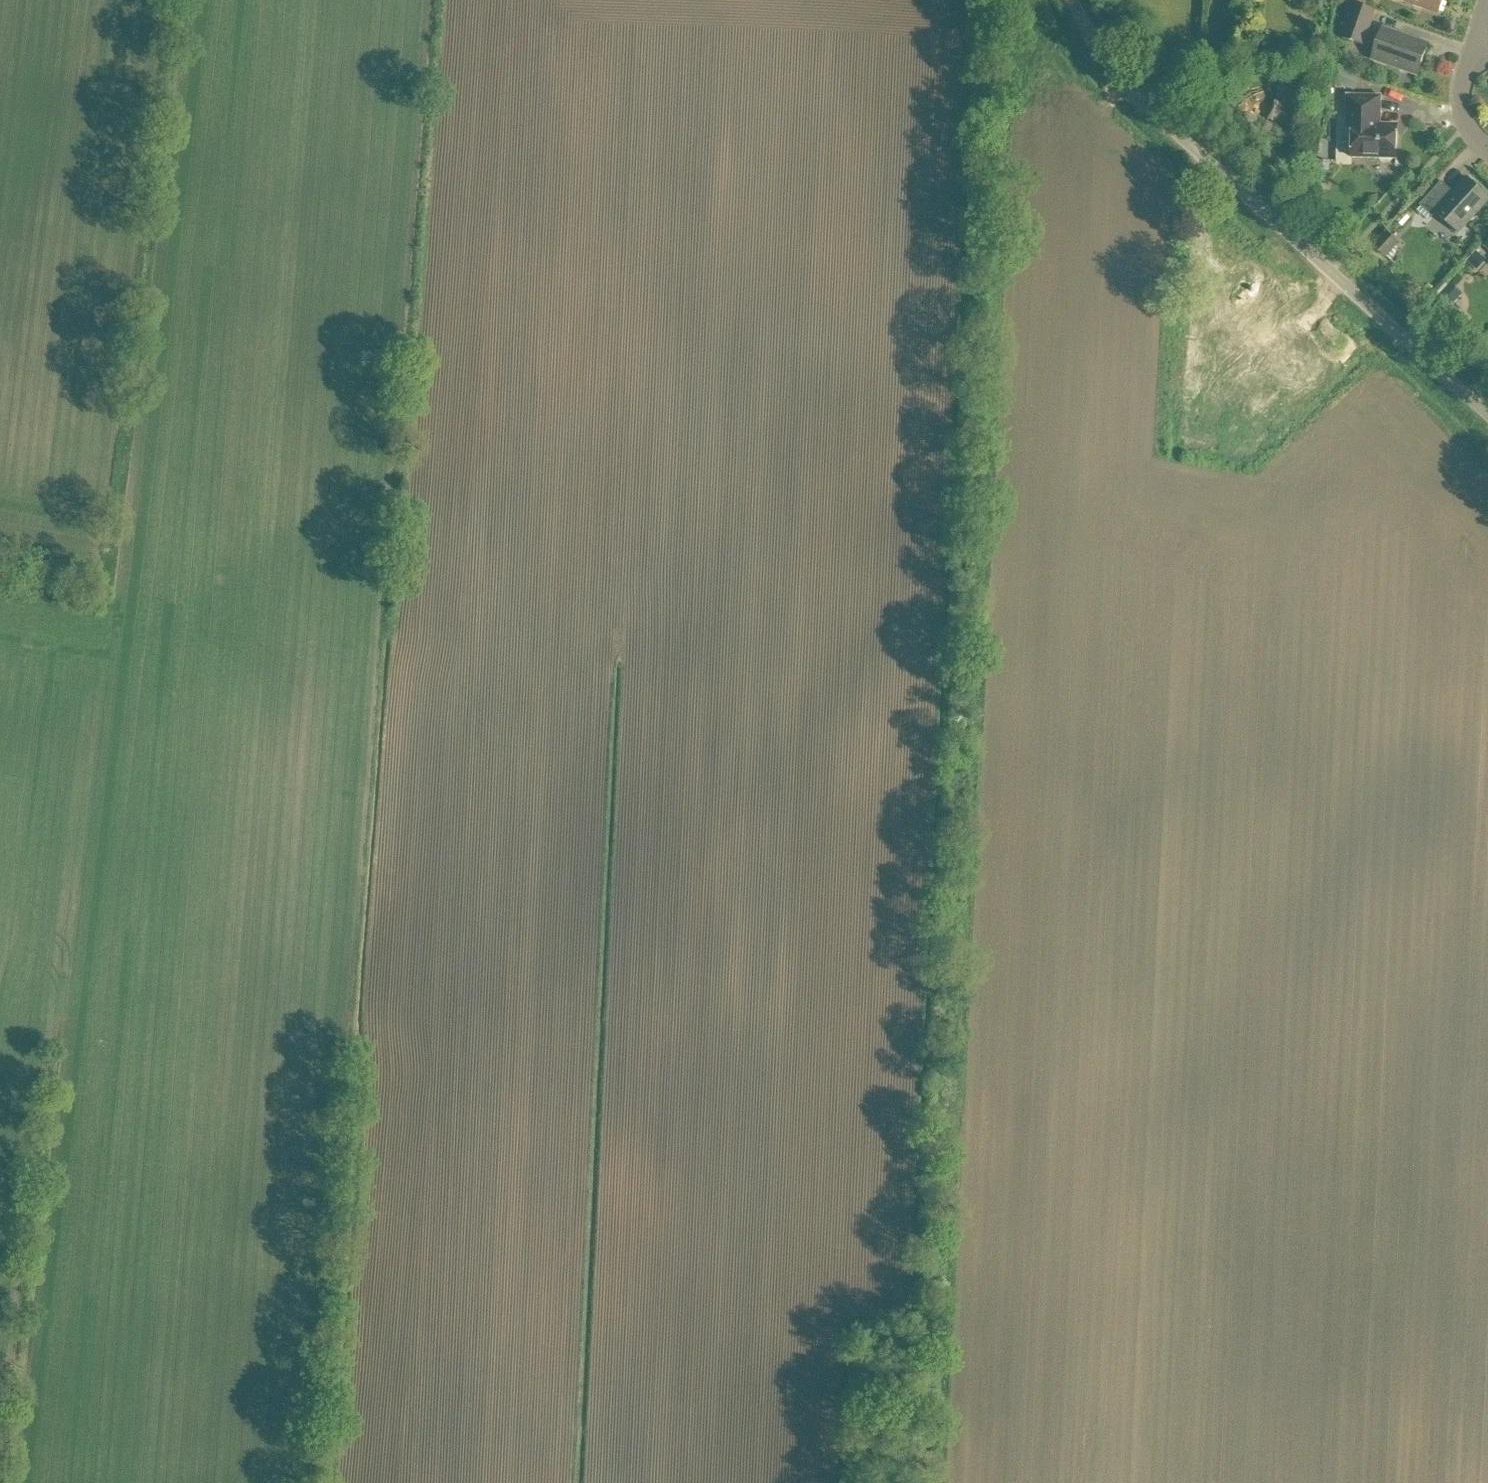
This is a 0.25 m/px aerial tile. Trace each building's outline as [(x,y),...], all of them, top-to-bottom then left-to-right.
[(1444,0),(1396,0),(1438,15),(1444,0)] [(1363,46),(1377,11),(1355,2),(1341,38),(1363,46)] [(1417,76),(1428,45),(1384,30),(1373,61),(1417,76)] [(1354,92),(1360,76),(1341,69),(1335,85),(1354,92)] [(1351,159),(1396,160),(1397,126),(1380,125),(1381,97),(1347,96),(1346,126),(1352,126),(1351,159)] [(1288,139),(1304,107),(1285,98),(1270,130),(1288,139)] [(1487,202),(1487,198),(1467,179),(1453,193),(1442,183),(1420,207),(1432,218),(1436,214),(1459,234),(1487,202)] [(1373,246),(1385,257),(1399,242),(1387,231),(1373,246)] [(1475,252),(1466,262),(1476,271),(1485,261),(1475,252)] [(1269,281),(1242,258),(1199,309),(1226,332),(1227,330),(1233,335),(1195,380),(1229,409),(1286,342),(1252,313),(1249,317),(1243,312),(1269,281)] [(1436,299),(1455,317),(1460,312),(1453,305),(1462,295),(1450,283),(1436,299)]
